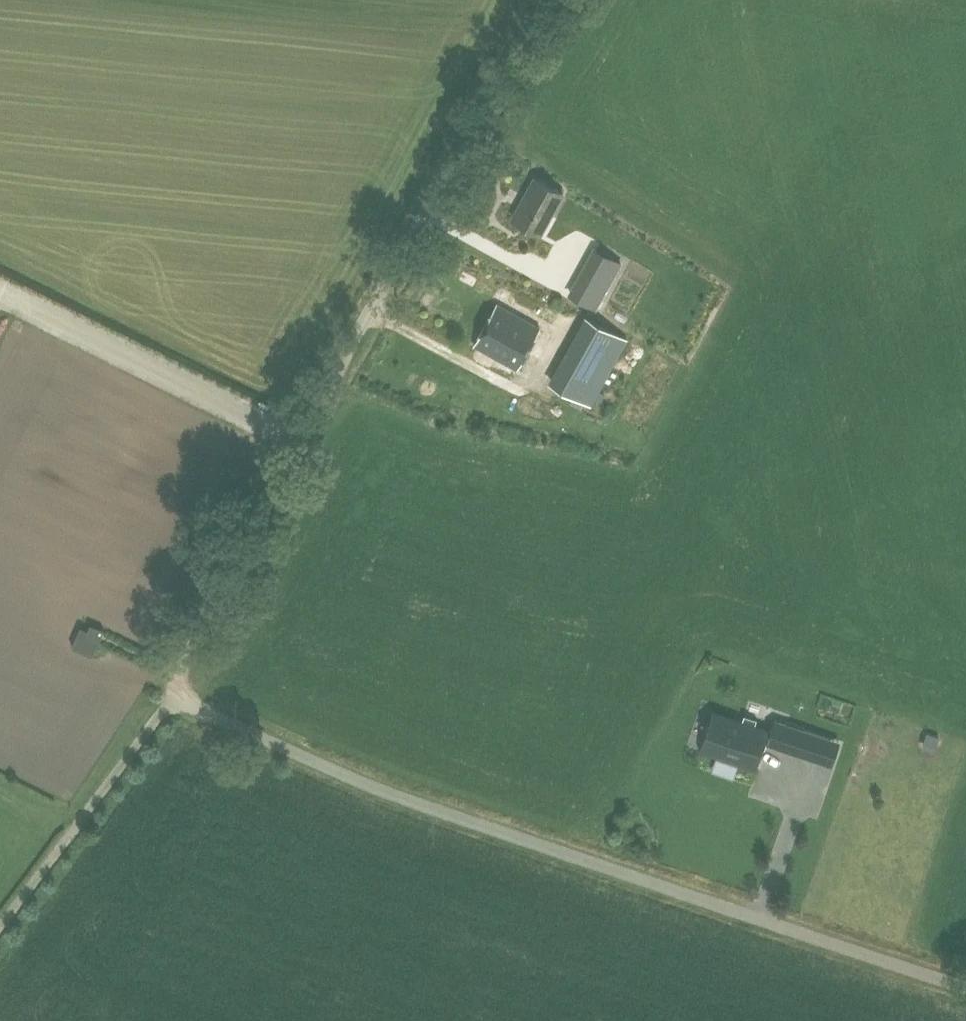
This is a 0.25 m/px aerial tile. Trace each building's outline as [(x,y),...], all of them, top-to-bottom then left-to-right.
[(542,234),(564,194),(536,178),(514,218),(542,234)] [(601,297),(620,262),(596,249),(585,270),(597,276),(594,282),(589,290),(595,294),(601,297)] [(497,304),(475,345),(519,369),(541,329),(497,304)] [(629,340),(591,319),(554,385),(592,406),(629,340)] [(92,624),(90,630),(81,626),(73,647),(94,656),(105,630),(92,624)] [(766,748),(772,728),(756,723),(757,719),(745,714),(743,719),(718,710),(705,747),(754,763),(760,746),(766,748)] [(821,761),(829,737),(780,720),(772,745),(821,761)]
